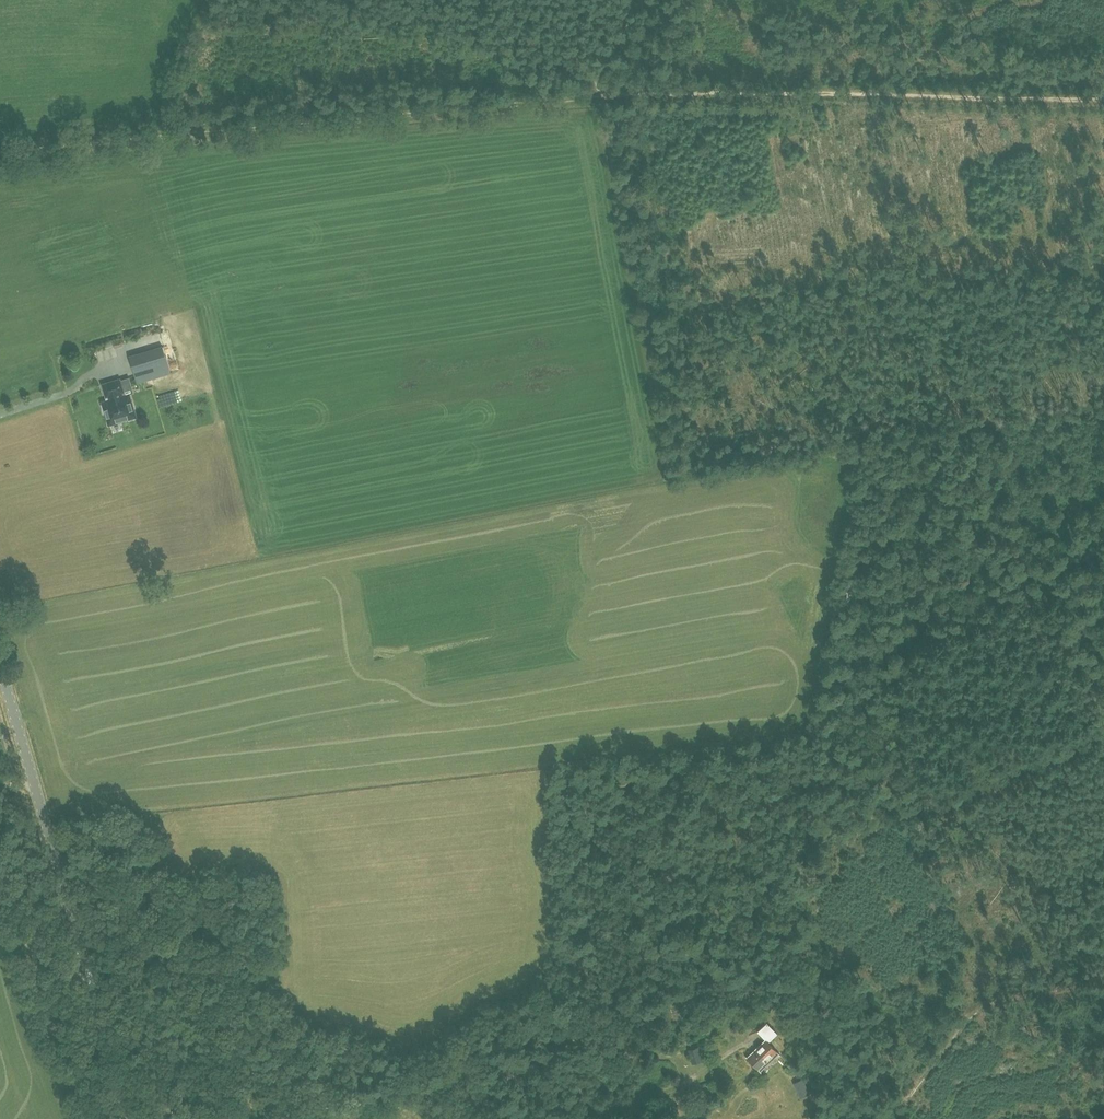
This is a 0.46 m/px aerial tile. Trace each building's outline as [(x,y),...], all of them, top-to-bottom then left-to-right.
[(173,345),(172,332),(165,332),(166,346),(173,345)] [(163,346),(129,356),(137,382),(171,372),(163,346)] [(102,354),(105,362),(115,359),(112,350),(102,354)] [(120,379),(103,384),(107,396),(108,395),(109,400),(103,402),(103,404),(102,404),(104,413),(106,412),(109,424),(110,424),(109,421),(116,419),(117,422),(128,418),(127,415),(135,413),(129,394),(123,396),(122,391),(123,391),(120,379)] [(760,1072),(779,1053),(768,1043),(777,1034),(764,1021),(754,1030),(762,1038),(744,1056),(760,1072)] [(688,1050),(692,1063),(703,1060),(699,1047),(698,1047),(697,1043),(691,1045),(690,1044),(687,1045),(687,1046),(686,1047),(687,1050),(688,1050)] [(803,1078),(793,1083),(796,1088),(806,1083),(803,1078)]
